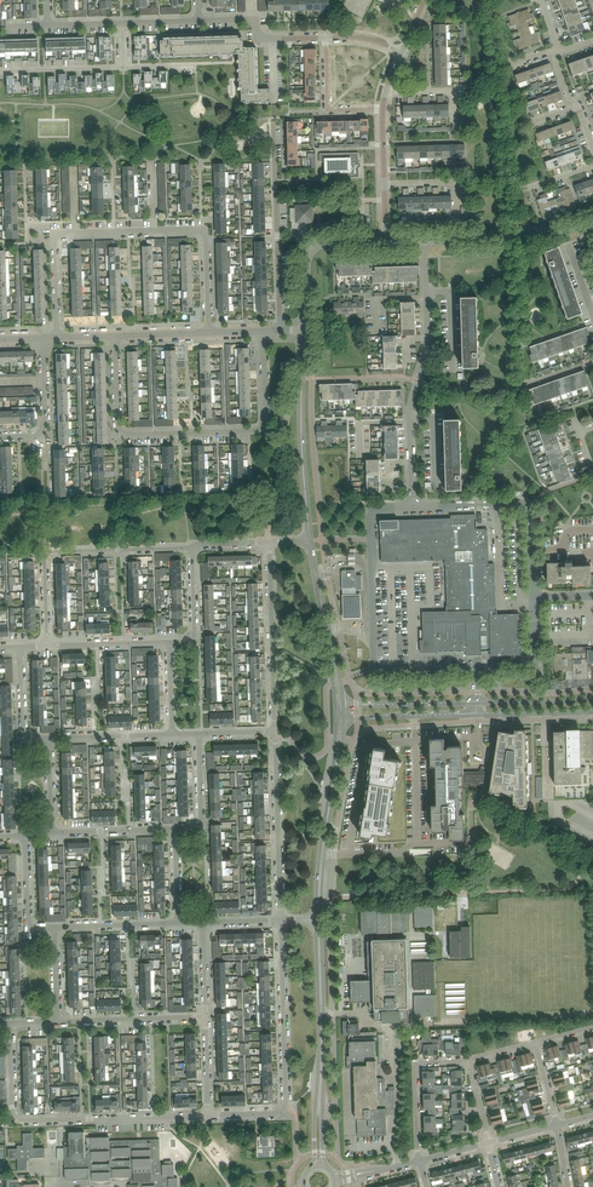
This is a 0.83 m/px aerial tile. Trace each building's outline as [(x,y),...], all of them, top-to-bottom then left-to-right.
[(147,7),(147,0),(142,0),(133,0),(133,3),(135,3),(135,8),(141,8),(144,8),(147,8),(147,7)] [(225,4),(225,0),(213,0),(211,0),(211,3),(213,3),(213,8),(217,8),(217,13),(227,13),(227,7),(227,6),(225,4)] [(276,0),(269,0),(269,12),(277,12),(276,0)] [(329,0),(321,0),(322,10),(329,10),(329,0)] [(112,9),(112,1),(100,1),(100,9),(103,9),(107,9),(112,9)] [(75,10),(75,2),(60,2),(60,5),(62,5),(62,10),(68,10),(72,10),(75,10)] [(529,9),(518,13),(524,29),(529,27),(527,21),(532,19),(535,18),(534,13),(531,14),(529,9)] [(37,19),(37,11),(24,11),(25,19),(37,19)] [(524,29),(518,13),(508,16),(510,22),(507,23),(508,27),(511,26),(512,26),(517,24),(519,31),(524,29)] [(586,31),(585,29),(583,23),(576,26),(575,23),(568,26),(571,36),(586,31)] [(446,32),(446,24),(434,25),(434,32),(446,32)] [(538,36),(541,35),(540,32),(537,33),(537,32),(532,34),(529,27),(524,29),(530,46),(540,42),(538,36)] [(530,46),(524,29),(519,31),(521,38),(516,39),(516,40),(513,41),(514,44),(517,43),(520,49),(530,46)] [(447,40),(446,32),(434,32),(434,40),(447,40)] [(244,38),(161,41),(161,56),(165,56),(165,55),(168,55),(168,56),(174,56),(174,55),(177,55),(177,56),(183,56),(183,54),(186,54),(186,56),(192,55),(192,54),(195,54),(195,55),(201,55),(201,54),(204,54),(204,55),(210,55),(210,54),(213,53),(213,55),(219,55),(219,53),(222,53),(222,55),(228,54),(228,53),(237,53),(237,54),(236,54),(239,54),(239,60),(241,60),(241,63),(239,63),(239,69),(241,69),(241,72),(240,72),(240,78),(241,78),(241,81),(240,81),(240,87),(243,87),(243,90),(241,90),(242,102),(246,102),(246,101),(250,100),(250,102),(262,102),(262,100),(266,100),(266,102),(271,102),(270,89),(256,89),(254,48),(244,48),(244,38)] [(589,57),(584,58),(589,71),(592,70),(592,67),(589,57)] [(589,71),(584,58),(579,60),(584,73),(589,71)] [(584,73),(579,60),(574,62),(578,75),(584,73)] [(578,75),(574,62),(569,64),(573,77),(578,75)] [(554,72),(551,63),(543,66),(546,74),(554,72)] [(546,74),(543,66),(535,68),(538,77),(546,74)] [(535,68),(527,71),(530,80),(532,79),(533,80),(537,78),(536,77),(538,77),(535,68)] [(448,77),(447,69),(435,70),(435,77),(448,77)] [(167,71),(160,71),(160,78),(156,78),(157,88),(162,88),(162,83),(168,83),(167,71)] [(530,80),(527,71),(515,75),(518,84),(530,80)] [(145,80),(146,83),(151,83),(151,88),(157,88),(156,78),(152,78),(152,74),(152,72),(145,72),(145,80)] [(92,87),(92,90),(97,90),(97,85),(103,85),(103,82),(103,73),(96,73),(96,80),(92,80),(92,87)] [(59,83),(59,86),(60,86),(65,86),(65,91),(71,91),(71,88),(70,88),(70,80),(66,80),(66,74),(59,74),(59,83)] [(145,80),(141,80),(141,74),(134,74),(135,86),(140,86),(141,91),(146,90),(146,83),(145,80)] [(18,82),(18,92),(24,92),(23,87),(29,87),(29,84),(29,75),(22,76),(22,82),(18,82)] [(103,82),(103,85),(103,92),(108,92),(108,87),(114,87),(114,75),(107,75),(107,81),(103,82)] [(13,76),(7,76),(7,88),(13,87),(13,92),(18,92),(18,82),(18,78),(14,79),(14,76),(13,76)] [(70,80),(70,88),(71,88),(76,88),(76,93),(81,92),(81,82),(77,82),(77,76),(70,76),(70,80)] [(92,87),(92,80),(92,76),(85,76),(85,82),(81,82),(81,92),(87,92),(86,87),(92,87)] [(33,84),(29,84),(29,87),(29,94),(35,94),(34,89),(40,89),(40,77),(33,77),(33,84)] [(55,83),(55,80),(55,77),(48,77),(48,88),(54,88),(54,93),(60,93),(60,86),(59,86),(59,83),(55,83)] [(436,85),(448,85),(448,77),(435,77),(436,85)] [(539,108),(537,99),(536,99),(533,90),(530,91),(532,96),(528,97),(530,102),(525,103),(528,112),(539,108)] [(563,100),(560,91),(552,94),(555,102),(563,100)] [(316,100),(316,93),(317,93),(304,93),(305,100),(304,100),(304,101),(311,101),(312,102),(313,100),(317,100),(316,100)] [(555,102),(552,94),(544,97),(547,105),(555,102)] [(547,105),(544,97),(537,99),(539,108),(547,105)] [(412,118),(411,103),(408,103),(408,105),(403,106),(404,118),(412,118)] [(442,117),(441,103),(438,103),(438,105),(433,105),(434,117),(442,117)] [(299,129),(299,122),(301,122),(301,119),(293,119),(290,122),(287,122),(287,129),(299,129)] [(325,133),(325,122),(325,121),(325,122),(318,122),(318,121),(317,121),(317,124),(315,124),(315,137),(319,137),(319,133),(325,133)] [(574,130),(571,121),(563,124),(566,133),(574,130)] [(566,133),(563,124),(555,127),(558,136),(566,133)] [(558,136),(555,127),(547,130),(550,138),(558,136)] [(550,138),(547,130),(535,134),(538,142),(544,140),(546,145),(547,145),(548,149),(553,148),(550,138)] [(405,159),(405,144),(402,144),(402,146),(397,146),(398,159),(405,159)] [(413,158),(413,146),(408,146),(408,144),(405,144),(405,159),(413,158)] [(466,157),(465,144),(457,145),(458,157),(466,157)] [(560,166),(557,158),(553,148),(548,150),(549,155),(550,155),(552,159),(545,162),(548,170),(560,166)] [(583,158),(581,150),(572,152),(575,161),(583,158)] [(349,177),(360,177),(359,152),(320,153),(320,162),(325,161),(325,173),(349,173),(349,177)] [(575,161),(572,152),(565,155),(568,164),(575,161)] [(568,164),(565,155),(557,158),(560,166),(568,164)] [(303,158),(300,158),(298,158),(288,158),(288,165),(288,166),(291,166),(293,167),(294,166),(303,165),(303,158)] [(191,173),(191,165),(187,165),(187,163),(176,163),(176,173),(181,173),(191,173)] [(97,164),(89,164),(89,168),(92,168),(92,176),(102,175),(102,168),(97,168),(97,164)] [(124,167),(124,175),(134,175),(134,167),(124,167)] [(36,170),(36,177),(46,177),(46,169),(36,170)] [(4,171),(4,178),(16,178),(16,170),(4,171)] [(192,188),(191,180),(182,181),(182,188),(192,188)] [(589,181),(585,182),(584,180),(582,181),(586,194),(592,192),(592,191),(589,181)] [(586,194),(582,181),(579,182),(580,184),(575,185),(580,201),(587,198),(586,194)] [(264,194),(264,186),(254,186),(254,194),(264,194)] [(562,197),(555,199),(557,204),(574,198),(570,188),(566,189),(565,186),(558,189),(559,192),(560,191),(562,197)] [(547,193),(540,195),(541,198),(537,199),(541,210),(557,204),(555,199),(549,201),(547,196),(548,196),(547,193)] [(407,209),(406,195),(404,195),(404,197),(399,197),(399,209),(407,209)] [(452,208),(452,195),(444,196),(444,208),(452,208)] [(192,203),(192,196),(182,196),(182,204),(192,203)] [(138,197),(135,197),(125,198),(125,205),(135,205),(139,205),(138,197)] [(103,206),(103,198),(93,199),(93,207),(103,206)] [(577,209),(574,198),(557,204),(559,209),(566,207),(567,212),(566,213),(567,216),(574,213),(573,210),(577,209)] [(554,216),(552,212),(559,209),(557,204),(541,210),(544,220),(548,219),(549,222),(556,219),(555,216),(554,216)] [(135,212),(135,205),(125,205),(125,213),(131,213),(131,218),(140,217),(140,212),(135,212)] [(292,221),(292,229),(298,228),(301,228),(302,230),(303,230),(308,230),(308,223),(314,222),(313,205),(296,205),(296,208),(290,208),(291,221),(292,221)] [(46,217),(52,216),(51,207),(47,207),(37,208),(38,215),(46,215),(46,217)] [(227,225),(226,217),(217,218),(217,226),(227,225)] [(18,238),(18,231),(6,231),(6,239),(18,238)] [(153,254),(153,246),(155,246),(155,239),(151,239),(147,239),(147,246),(143,246),(143,254),(153,254)] [(231,246),(231,239),(223,239),(223,243),(217,243),(218,251),(227,251),(227,247),(231,246)] [(192,248),(191,245),(187,245),(183,245),(182,245),(182,253),(192,253),(192,252),(193,251),(193,249),(192,248)] [(43,257),(43,249),(40,250),(39,246),(29,246),(29,250),(34,250),(34,257),(43,257)] [(580,315),(557,248),(547,251),(547,252),(545,252),(545,253),(546,255),(543,256),(542,256),(547,264),(547,263),(548,263),(568,318),(567,318),(568,319),(570,318),(580,315)] [(266,257),(266,249),(256,250),(257,257),(266,257)] [(85,263),(85,256),(81,256),(71,256),(71,264),(81,263),(85,263)] [(370,268),(370,260),(364,260),(365,276),(372,275),(373,275),(372,270),(372,267),(370,268)] [(381,283),(380,267),(375,268),(375,270),(372,270),(373,275),(372,275),(373,283),(381,283)] [(349,313),(349,302),(344,302),(344,300),(344,297),(341,297),(342,314),(349,313)] [(365,313),(364,301),(359,301),(359,300),(359,297),(356,297),(357,313),(365,313)] [(479,356),(477,298),(477,297),(474,297),(463,297),(465,368),(479,368),(479,367),(479,365),(482,365),(483,364),(480,356),(479,356)] [(268,311),(268,303),(258,303),(258,311),(261,311),(261,315),(268,315),(268,311)] [(229,312),(229,304),(219,304),(219,312),(229,312)] [(193,313),(193,305),(183,305),(184,313),(193,313)] [(582,329),(577,331),(579,338),(577,339),(579,347),(581,351),(586,349),(584,345),(582,337),(584,336),(582,329)] [(553,347),(551,340),(546,341),(548,349),(546,350),(548,357),(550,361),(555,360),(553,355),(551,348),(553,347)] [(249,356),(249,348),(244,349),(244,344),(237,344),(237,349),(239,349),(239,356),(249,356)] [(538,352),(535,345),(530,347),(532,354),(530,355),(533,363),(538,361),(535,353),(538,352)] [(167,351),(166,351),(166,359),(176,358),(176,346),(167,347),(167,351)] [(59,354),(56,354),(56,362),(66,361),(65,349),(59,349),(59,354)] [(585,370),(579,372),(582,380),(579,380),(582,388),(587,386),(590,385),(585,370)] [(364,399),(364,391),(358,391),(358,383),(352,384),(353,391),(355,391),(355,399),(356,407),(361,407),(361,399),(364,399)] [(325,392),(325,384),(320,385),(320,393),(322,393),(323,400),(328,400),(328,392),(325,392)] [(331,392),(331,384),(325,384),(325,392),(328,392),(328,400),(334,400),(334,392),(331,392)] [(336,392),(336,384),(331,384),(331,392),(334,392),(334,400),(339,400),(339,392),(336,392)] [(342,392),(342,384),(336,384),(336,392),(339,392),(339,400),(345,399),(344,392),(342,392)] [(347,392),(347,384),(342,384),(342,392),(344,392),(345,399),(350,399),(350,391),(347,392)] [(353,391),(352,384),(347,384),(347,392),(350,391),(350,399),(355,399),(355,391),(353,391)] [(535,396),(533,389),(527,390),(530,397),(527,398),(530,406),(535,404),(533,397),(535,396)] [(386,398),(385,390),(380,391),(380,398),(378,398),(378,406),(383,406),(383,398),(386,398)] [(391,398),(391,390),(385,390),(386,398),(383,398),(383,406),(389,406),(388,398),(391,398)] [(397,398),(396,390),(391,390),(391,398),(388,398),(389,406),(394,406),(394,398),(397,398)] [(402,405),(402,398),(402,390),(396,390),(397,398),(394,398),(394,406),(402,405)] [(369,399),(369,391),(364,391),(364,399),(361,399),(361,407),(367,407),(367,399),(369,399)] [(375,398),(375,391),(369,391),(369,399),(367,399),(367,407),(372,406),(372,399),(375,398)] [(380,398),(380,391),(375,391),(375,398),(372,399),(372,406),(378,406),(378,398),(380,398)] [(168,403),(164,403),(164,411),(168,411),(178,411),(178,403),(168,403)] [(37,406),(26,407),(26,410),(26,422),(34,422),(34,417),(37,417),(37,406)] [(461,479),(460,420),(460,419),(457,419),(446,419),(448,490),(459,490),(462,490),(462,489),(462,487),(465,487),(463,478),(463,479),(461,479)] [(347,437),(347,425),(341,425),(341,424),(342,424),(342,420),(339,421),(340,437),(347,437)] [(322,426),(317,426),(317,438),(317,441),(320,441),(323,440),(325,440),(325,437),(324,421),(322,421),(322,424),(322,426)] [(327,421),(324,421),(325,437),(332,437),(332,426),(327,426),(327,424),(327,421)] [(556,432),(554,426),(547,429),(546,426),(538,429),(540,435),(547,432),(548,434),(556,432)] [(107,443),(107,435),(97,436),(93,436),(94,443),(107,443)] [(68,444),(68,437),(68,436),(58,437),(59,444),(68,444)] [(243,452),(243,444),(233,445),(233,452),(243,452)] [(204,453),(204,445),(194,446),(195,454),(204,453)] [(0,447),(1,454),(11,454),(11,446),(8,446),(0,447)] [(102,449),(93,449),(93,457),(102,456),(102,449)] [(64,458),(64,450),(54,450),(54,458),(64,458)] [(139,455),(135,455),(126,456),(126,463),(136,463),(139,463),(139,455)] [(208,461),(204,461),(195,461),(195,469),(205,468),(209,468),(208,461)] [(103,472),(103,464),(93,464),(89,464),(90,472),(93,472),(103,472)] [(572,478),(570,473),(563,476),(562,473),(555,475),(556,481),(559,480),(560,483),(564,481),(572,478)] [(205,491),(205,485),(205,484),(196,484),(196,492),(205,491)] [(9,497),(9,493),(12,492),(12,485),(2,485),(2,493),(0,493),(0,498),(9,497)] [(175,492),(175,485),(165,485),(165,493),(175,492)] [(136,494),(136,486),(127,486),(127,494),(136,494)] [(104,495),(103,487),(94,487),(94,495),(104,495)] [(65,496),(65,488),(55,488),(56,496),(65,496)] [(447,609),(447,611),(423,612),(424,640),(420,640),(421,652),(426,652),(457,651),(460,651),(461,651),(466,651),(466,655),(479,654),(481,654),(481,650),(486,650),(491,650),(491,654),(491,656),(521,655),(521,641),(520,613),(496,614),(496,612),(496,610),(494,563),(488,564),(487,529),(476,529),(475,526),(475,522),(475,521),(476,521),(476,514),(451,515),(451,518),(380,520),(381,562),(446,560),(446,562),(446,565),(447,606),(447,609)] [(252,555),(245,556),(245,565),(257,564),(257,556),(253,556),(252,555)] [(109,569),(108,562),(105,562),(104,558),(99,558),(99,562),(99,570),(109,569)] [(584,565),(576,566),(576,561),(572,561),(572,560),(565,560),(566,564),(554,564),(554,563),(547,563),(548,580),(572,579),(572,583),(591,582),(591,581),(592,581),(592,574),(591,575),(591,565),(584,565)] [(34,561),(33,561),(24,561),(24,569),(34,569),(34,561)] [(362,575),(361,575),(359,575),(356,576),(356,572),(355,570),(343,571),(342,572),(342,588),(356,588),(356,590),(360,590),(363,590),(362,575)] [(361,592),(342,593),(343,617),(362,617),(361,592)] [(155,609),(145,609),(146,613),(151,613),(152,617),(155,616),(155,609)] [(84,630),(83,621),(79,621),(75,621),(75,625),(79,625),(79,630),(84,630)] [(215,621),(206,621),(206,628),(211,628),(211,631),(221,630),(221,626),(215,626),(215,621)] [(36,630),(35,622),(22,622),(23,630),(27,630),(27,631),(30,631),(30,630),(36,630)] [(94,633),(94,624),(86,624),(86,633),(94,633)] [(588,650),(588,647),(587,647),(583,648),(583,647),(572,647),(572,653),(573,671),(573,679),(551,680),(551,689),(559,689),(566,688),(574,687),(582,686),(589,685),(588,650)] [(573,671),(572,653),(554,653),(555,671),(573,671)] [(5,664),(12,664),(12,658),(5,659),(5,658),(1,659),(1,658),(0,658),(0,668),(5,668),(5,664)] [(42,667),(42,664),(44,663),(44,660),(41,660),(41,658),(37,658),(32,658),(32,663),(31,664),(31,667),(32,667),(42,667)] [(11,708),(11,700),(2,701),(2,709),(11,708)] [(219,724),(219,723),(219,713),(211,713),(211,724),(212,724),(212,723),(214,723),(214,724),(219,724)] [(116,726),(116,716),(108,717),(109,727),(109,726),(112,726),(112,727),(117,727),(117,726),(116,726)] [(124,726),(124,716),(116,716),(116,726),(117,726),(119,726),(119,727),(124,727),(124,726)] [(132,726),(131,716),(124,716),(124,726),(127,726),(127,727),(132,726)] [(479,772),(463,773),(463,784),(478,786),(477,788),(478,788),(478,789),(481,789),(481,788),(482,788),(482,787),(490,788),(490,789),(489,792),(500,794),(501,791),(513,793),(514,804),(516,804),(516,807),(527,807),(527,797),(528,797),(528,774),(527,774),(526,762),(528,762),(527,740),(526,740),(526,730),(514,730),(515,733),(510,733),(510,732),(499,731),(498,736),(497,739),(497,744),(496,748),(495,753),(495,757),(494,761),(493,765),(492,771),(492,772),(484,772),(484,771),(484,770),(481,769),(480,770),(480,769),(479,772)] [(581,773),(584,773),(586,767),(581,767),(581,757),(592,757),(592,730),(554,731),(555,784),(582,783),(581,773)] [(12,731),(3,731),(3,736),(0,736),(0,739),(3,739),(12,739),(12,731)] [(463,784),(463,773),(463,761),(462,746),(448,746),(448,748),(445,748),(444,745),(444,738),(430,739),(430,752),(430,757),(431,768),(431,798),(432,798),(432,797),(434,797),(434,805),(432,805),(432,818),(432,819),(432,829),(434,829),(434,830),(437,830),(437,831),(446,831),(446,830),(446,829),(450,829),(450,830),(450,840),(464,839),(464,827),(463,803),(463,784)] [(75,756),(75,752),(72,752),(71,752),(69,752),(69,745),(65,745),(62,745),(62,752),(62,760),(71,759),(71,756),(75,756)] [(160,757),(160,748),(157,748),(157,745),(149,746),(150,755),(157,755),(157,757),(160,757)] [(374,747),(361,835),(372,837),(373,833),(387,835),(395,786),(396,786),(400,760),(385,757),(386,749),(374,747)] [(14,774),(13,767),(4,767),(4,775),(14,774)] [(151,817),(146,817),(146,815),(146,810),(137,811),(137,818),(140,818),(140,821),(147,821),(151,821),(151,817)] [(161,815),(161,810),(156,810),(154,810),(151,810),(151,812),(154,812),(154,815),(155,821),(159,821),(159,819),(162,818),(161,815)] [(100,821),(99,811),(92,811),(92,822),(92,821),(95,821),(95,822),(100,822),(100,821)] [(107,821),(107,811),(99,811),(100,821),(102,821),(102,822),(107,822),(107,821)] [(15,820),(15,812),(5,813),(6,820),(15,820)] [(341,836),(349,836),(351,813),(343,812),(341,836)] [(266,838),(265,830),(256,830),(256,838),(266,838)] [(121,852),(121,848),(124,848),(125,847),(125,841),(115,841),(115,845),(111,845),(111,853),(121,852)] [(261,843),(252,843),(253,853),(257,852),(266,852),(266,845),(261,845),(261,843)] [(226,868),(223,868),(213,869),(214,876),(223,876),(223,875),(226,875),(226,868)] [(240,901),(232,902),(232,912),(235,912),(240,912),(240,901)] [(165,909),(165,902),(153,902),(153,910),(160,910),(160,911),(161,911),(161,914),(164,914),(164,909),(165,909)] [(225,912),(224,902),(217,902),(217,913),(217,912),(220,912),(220,913),(225,913),(225,912)] [(232,912),(232,902),(224,902),(225,912),(227,912),(232,912)] [(242,908),(243,915),(261,915),(261,911),(268,911),(268,903),(258,903),(259,906),(254,906),(254,910),(248,911),(248,908),(243,908),(242,908)] [(122,915),(122,905),(114,905),(114,916),(115,916),(115,915),(117,915),(117,916),(122,915)] [(130,914),(129,905),(122,905),(122,915),(125,915),(130,915),(130,914)] [(357,982),(353,982),(354,1000),(358,1000),(361,1000),(365,1000),(368,1000),(370,1000),(370,1008),(370,1009),(375,1009),(375,1011),(375,1020),(376,1020),(408,1018),(408,1019),(409,1019),(409,1009),(408,1009),(408,1007),(409,1007),(407,940),(407,938),(391,938),(391,934),(393,934),(393,932),(408,932),(407,905),(361,907),(362,933),(377,933),(377,939),(372,939),(372,941),(371,941),(368,941),(369,981),(368,981),(364,981),(360,982),(357,982)] [(414,905),(415,927),(434,926),(433,905),(414,905)] [(450,931),(450,958),(471,957),(470,926),(461,926),(462,931),(450,931)] [(18,941),(18,934),(18,933),(9,934),(5,934),(5,944),(13,944),(13,941),(18,941)] [(163,938),(163,935),(159,935),(159,933),(155,934),(155,935),(156,944),(160,944),(160,948),(165,948),(165,937),(163,938)] [(141,939),(135,939),(136,948),(141,948),(141,949),(145,949),(145,950),(144,950),(142,952),(143,958),(149,958),(148,944),(148,935),(141,935),(141,939)] [(411,959),(430,959),(429,935),(411,935),(411,959)] [(19,956),(19,949),(15,949),(15,946),(5,946),(5,951),(5,957),(10,957),(10,956),(19,956)] [(145,963),(141,963),(142,971),(151,970),(154,970),(154,960),(145,960),(145,963)] [(413,962),(414,989),(435,989),(435,961),(413,962)] [(20,985),(19,978),(19,977),(10,978),(10,985),(6,985),(6,986),(20,985)] [(445,983),(446,1014),(466,1013),(466,1008),(465,982),(445,983)] [(436,995),(414,995),(415,1016),(436,1016),(436,995)] [(82,999),(79,999),(69,999),(69,1007),(78,1007),(78,1009),(82,1009),(82,1008),(82,999)] [(105,1010),(105,1000),(97,1001),(97,1011),(98,1011),(98,1010),(100,1010),(100,1011),(105,1010)] [(113,1010),(112,1000),(105,1000),(105,1010),(108,1010),(113,1010)] [(243,1020),(243,1014),(243,1010),(235,1010),(235,1014),(239,1014),(239,1020),(243,1020)] [(348,1020),(343,1021),(343,1027),(343,1029),(343,1036),(348,1035),(350,1035),(351,1035),(357,1035),(357,1032),(359,1032),(359,1023),(357,1023),(357,1020),(351,1020),(351,1021),(350,1021),(348,1021),(348,1020)] [(136,1050),(146,1049),(145,1034),(136,1035),(136,1042),(133,1042),(133,1050),(136,1050)] [(437,1043),(431,1044),(431,1054),(431,1055),(433,1055),(439,1055),(439,1050),(442,1050),(442,1040),(442,1039),(442,1036),(440,1036),(440,1038),(438,1038),(437,1040),(437,1043)] [(592,1036),(586,1038),(587,1043),(583,1044),(586,1055),(590,1054),(589,1048),(592,1047),(592,1039),(592,1036)] [(461,1042),(453,1043),(454,1053),(454,1054),(456,1054),(461,1054),(461,1049),(465,1049),(464,1043),(464,1037),(461,1037),(461,1042)] [(36,1049),(36,1045),(32,1045),(28,1045),(28,1038),(22,1038),(23,1053),(32,1053),(32,1049),(36,1049)] [(419,1041),(418,1041),(418,1047),(420,1047),(420,1051),(423,1051),(424,1055),(429,1055),(431,1055),(431,1054),(431,1044),(431,1038),(427,1038),(427,1040),(423,1040),(419,1040),(419,1041)] [(442,1039),(442,1040),(442,1050),(446,1050),(446,1054),(451,1054),(454,1054),(454,1053),(453,1043),(453,1039),(442,1039)] [(585,1052),(583,1044),(580,1045),(579,1040),(572,1042),(574,1052),(576,1056),(582,1054),(582,1056),(586,1055),(585,1052)] [(393,1114),(395,1114),(394,1086),(389,1086),(389,1090),(386,1091),(385,1082),(385,1081),(385,1080),(384,1079),(383,1078),(382,1078),(381,1078),(377,1078),(376,1060),(376,1061),(375,1056),(376,1056),(376,1041),(349,1042),(350,1057),(347,1057),(347,1068),(354,1068),(356,1118),(357,1118),(358,1136),(387,1135),(386,1113),(393,1113),(393,1114)] [(574,1052),(572,1042),(565,1043),(567,1049),(563,1050),(565,1058),(569,1057),(568,1054),(574,1052)] [(551,1047),(552,1047),(551,1045),(546,1046),(547,1048),(545,1048),(547,1057),(545,1058),(546,1065),(549,1065),(548,1059),(554,1057),(551,1047)] [(558,1045),(552,1047),(551,1047),(554,1057),(558,1056),(559,1059),(565,1058),(563,1050),(560,1050),(558,1045)] [(537,1065),(535,1057),(533,1057),(531,1052),(529,1053),(528,1051),(524,1053),(527,1064),(534,1063),(534,1066),(537,1065)] [(527,1064),(524,1053),(520,1054),(520,1055),(518,1055),(519,1061),(516,1062),(518,1073),(523,1071),(521,1066),(527,1064)] [(518,1073),(516,1062),(512,1063),(511,1057),(504,1059),(507,1070),(508,1073),(513,1072),(514,1074),(518,1073)] [(508,1073),(507,1070),(504,1059),(503,1059),(503,1058),(499,1059),(499,1060),(497,1061),(499,1066),(495,1067),(498,1076),(500,1084),(504,1083),(502,1075),(508,1073)] [(490,1062),(483,1064),(486,1075),(488,1080),(496,1078),(496,1077),(498,1076),(495,1067),(492,1068),(490,1062)] [(486,1075),(483,1064),(477,1066),(479,1075),(477,1075),(478,1080),(481,1079),(480,1076),(486,1075)] [(458,1070),(458,1066),(448,1066),(449,1070),(451,1070),(451,1075),(447,1075),(446,1073),(443,1074),(443,1078),(451,1077),(463,1077),(462,1070),(458,1070)] [(423,1071),(423,1076),(423,1078),(434,1078),(434,1071),(439,1070),(439,1067),(428,1067),(428,1071),(423,1071)] [(565,1078),(563,1072),(568,1070),(567,1067),(557,1069),(558,1073),(553,1074),(553,1075),(551,1075),(553,1080),(554,1080),(554,1081),(565,1078)] [(458,1085),(463,1085),(463,1077),(451,1077),(451,1084),(443,1084),(443,1089),(449,1089),(458,1088),(458,1085)] [(539,1085),(537,1078),(528,1080),(527,1077),(518,1079),(519,1083),(526,1081),(528,1087),(539,1085)] [(573,1083),(571,1083),(569,1077),(565,1078),(554,1081),(556,1087),(561,1086),(562,1089),(574,1086),(573,1083)] [(434,1084),(434,1078),(423,1078),(423,1086),(428,1086),(428,1089),(443,1089),(443,1084),(434,1084)] [(497,1095),(496,1089),(500,1088),(499,1084),(495,1085),(496,1088),(484,1092),(484,1093),(483,1093),(484,1099),(497,1095)] [(524,1094),(518,1096),(520,1100),(523,1100),(523,1099),(536,1096),(535,1093),(540,1091),(539,1085),(528,1087),(523,1089),(524,1094)] [(568,1092),(575,1090),(574,1086),(562,1089),(563,1093),(558,1094),(559,1101),(570,1098),(568,1092)] [(458,1092),(458,1088),(449,1089),(449,1093),(452,1093),(452,1100),(463,1100),(463,1092),(458,1092)] [(435,1100),(435,1093),(437,1093),(437,1089),(428,1089),(428,1093),(423,1093),(424,1101),(435,1100)] [(274,1093),(273,1092),(264,1092),(265,1099),(262,1099),(262,1104),(271,1104),(271,1099),(274,1099),(273,1096),(274,1095),(274,1093)] [(117,1095),(109,1095),(109,1099),(110,1099),(110,1109),(117,1108),(121,1108),(120,1093),(116,1093),(117,1095)] [(246,1104),(246,1095),(238,1096),(238,1105),(246,1104)] [(499,1102),(497,1095),(484,1099),(486,1104),(487,1104),(488,1105),(494,1103),(495,1106),(495,1107),(502,1105),(501,1101),(499,1102)] [(230,1105),(230,1096),(222,1096),(223,1105),(230,1105)] [(537,1099),(536,1096),(523,1099),(523,1100),(524,1103),(527,1102),(528,1109),(533,1108),(544,1105),(542,1098),(537,1099)] [(80,1097),(69,1097),(69,1110),(77,1110),(76,1104),(80,1104),(80,1097)] [(572,1104),(570,1098),(559,1101),(561,1107),(569,1105),(570,1109),(580,1106),(579,1102),(572,1104)] [(435,1105),(444,1105),(444,1100),(435,1100),(424,1101),(424,1109),(428,1108),(429,1112),(437,1112),(437,1108),(435,1108),(435,1105)] [(463,1107),(463,1102),(463,1100),(452,1100),(452,1108),(450,1108),(450,1111),(459,1111),(459,1107),(463,1107)] [(503,1108),(502,1105),(495,1107),(495,1106),(494,1107),(495,1110),(489,1112),(490,1113),(488,1113),(490,1119),(502,1116),(500,1109),(503,1108)] [(540,1113),(545,1111),(544,1105),(533,1108),(528,1109),(530,1115),(527,1116),(528,1120),(540,1116),(540,1113)] [(459,1115),(459,1111),(450,1111),(450,1115),(452,1115),(453,1122),(464,1122),(464,1115),(459,1115)] [(435,1119),(435,1116),(437,1115),(437,1114),(438,1114),(438,1112),(437,1112),(429,1112),(429,1116),(424,1116),(424,1123),(435,1123),(444,1123),(444,1119),(435,1119)] [(503,1121),(502,1116),(490,1119),(491,1124),(493,1124),(493,1125),(501,1123),(502,1126),(510,1124),(509,1120),(503,1121)] [(464,1130),(464,1124),(464,1122),(453,1122),(453,1130),(451,1130),(451,1134),(460,1134),(460,1130),(464,1130)] [(436,1130),(435,1123),(424,1123),(425,1131),(429,1131),(429,1135),(438,1134),(438,1130),(436,1130)] [(174,1164),(172,1164),(172,1161),(166,1161),(163,1164),(160,1162),(161,1161),(160,1147),(160,1139),(146,1139),(146,1142),(133,1143),(133,1140),(109,1140),(109,1136),(91,1137),(87,1137),(87,1144),(85,1144),(84,1131),(69,1132),(69,1146),(65,1147),(65,1168),(66,1179),(90,1178),(90,1177),(90,1176),(93,1176),(93,1181),(111,1180),(111,1176),(113,1176),(113,1177),(131,1177),(131,1184),(129,1184),(129,1186),(176,1186),(178,1186),(178,1177),(172,1178),(172,1175),(174,1175),(174,1164)] [(590,1132),(583,1134),(585,1141),(586,1144),(592,1142),(592,1139),(590,1132)] [(18,1170),(27,1170),(27,1158),(45,1157),(45,1148),(33,1148),(32,1133),(23,1133),(23,1145),(17,1146),(17,1149),(8,1149),(9,1158),(18,1158),(18,1170)] [(275,1156),(275,1136),(269,1136),(268,1133),(261,1133),(261,1134),(261,1136),(257,1136),(257,1157),(275,1156)] [(585,1141),(583,1134),(575,1136),(577,1143),(585,1141)] [(577,1143),(575,1136),(571,1137),(570,1135),(568,1136),(568,1137),(567,1138),(568,1141),(566,1141),(568,1148),(569,1147),(569,1145),(577,1143)] [(550,1142),(542,1144),(544,1152),(552,1150),(550,1142)] [(544,1152),(542,1144),(535,1146),(537,1154),(544,1152)] [(537,1154),(535,1146),(527,1148),(529,1156),(537,1154)] [(529,1156),(527,1148),(519,1150),(521,1158),(529,1156)] [(521,1158),(519,1150),(511,1152),(513,1160),(521,1158)] [(513,1160),(511,1152),(503,1154),(505,1162),(513,1160)] [(581,1166),(579,1158),(572,1160),(573,1168),(581,1166)] [(479,1160),(472,1162),(473,1170),(481,1168),(482,1171),(486,1170),(484,1163),(480,1164),(479,1160)] [(473,1170),(472,1162),(464,1164),(466,1172),(473,1170)] [(466,1172),(464,1164),(456,1166),(458,1174),(459,1178),(467,1176),(466,1172)] [(555,1165),(547,1166),(548,1174),(556,1172),(555,1165)] [(458,1174),(456,1166),(448,1168),(450,1176),(458,1174)] [(582,1174),(581,1166),(573,1168),(575,1176),(582,1174)] [(450,1176),(448,1168),(441,1170),(444,1182),(451,1180),(450,1176)] [(435,1180),(431,1181),(433,1185),(444,1182),(441,1170),(433,1172),(435,1180)] [(558,1180),(556,1172),(548,1174),(550,1182),(558,1180)] [(516,1174),(509,1176),(510,1184),(518,1182),(516,1174)] [(584,1182),(582,1174),(575,1176),(576,1183),(584,1182)] [(415,1177),(407,1179),(409,1186),(417,1185),(415,1177)] [(407,1179),(400,1181),(401,1186),(409,1186),(407,1179)]
